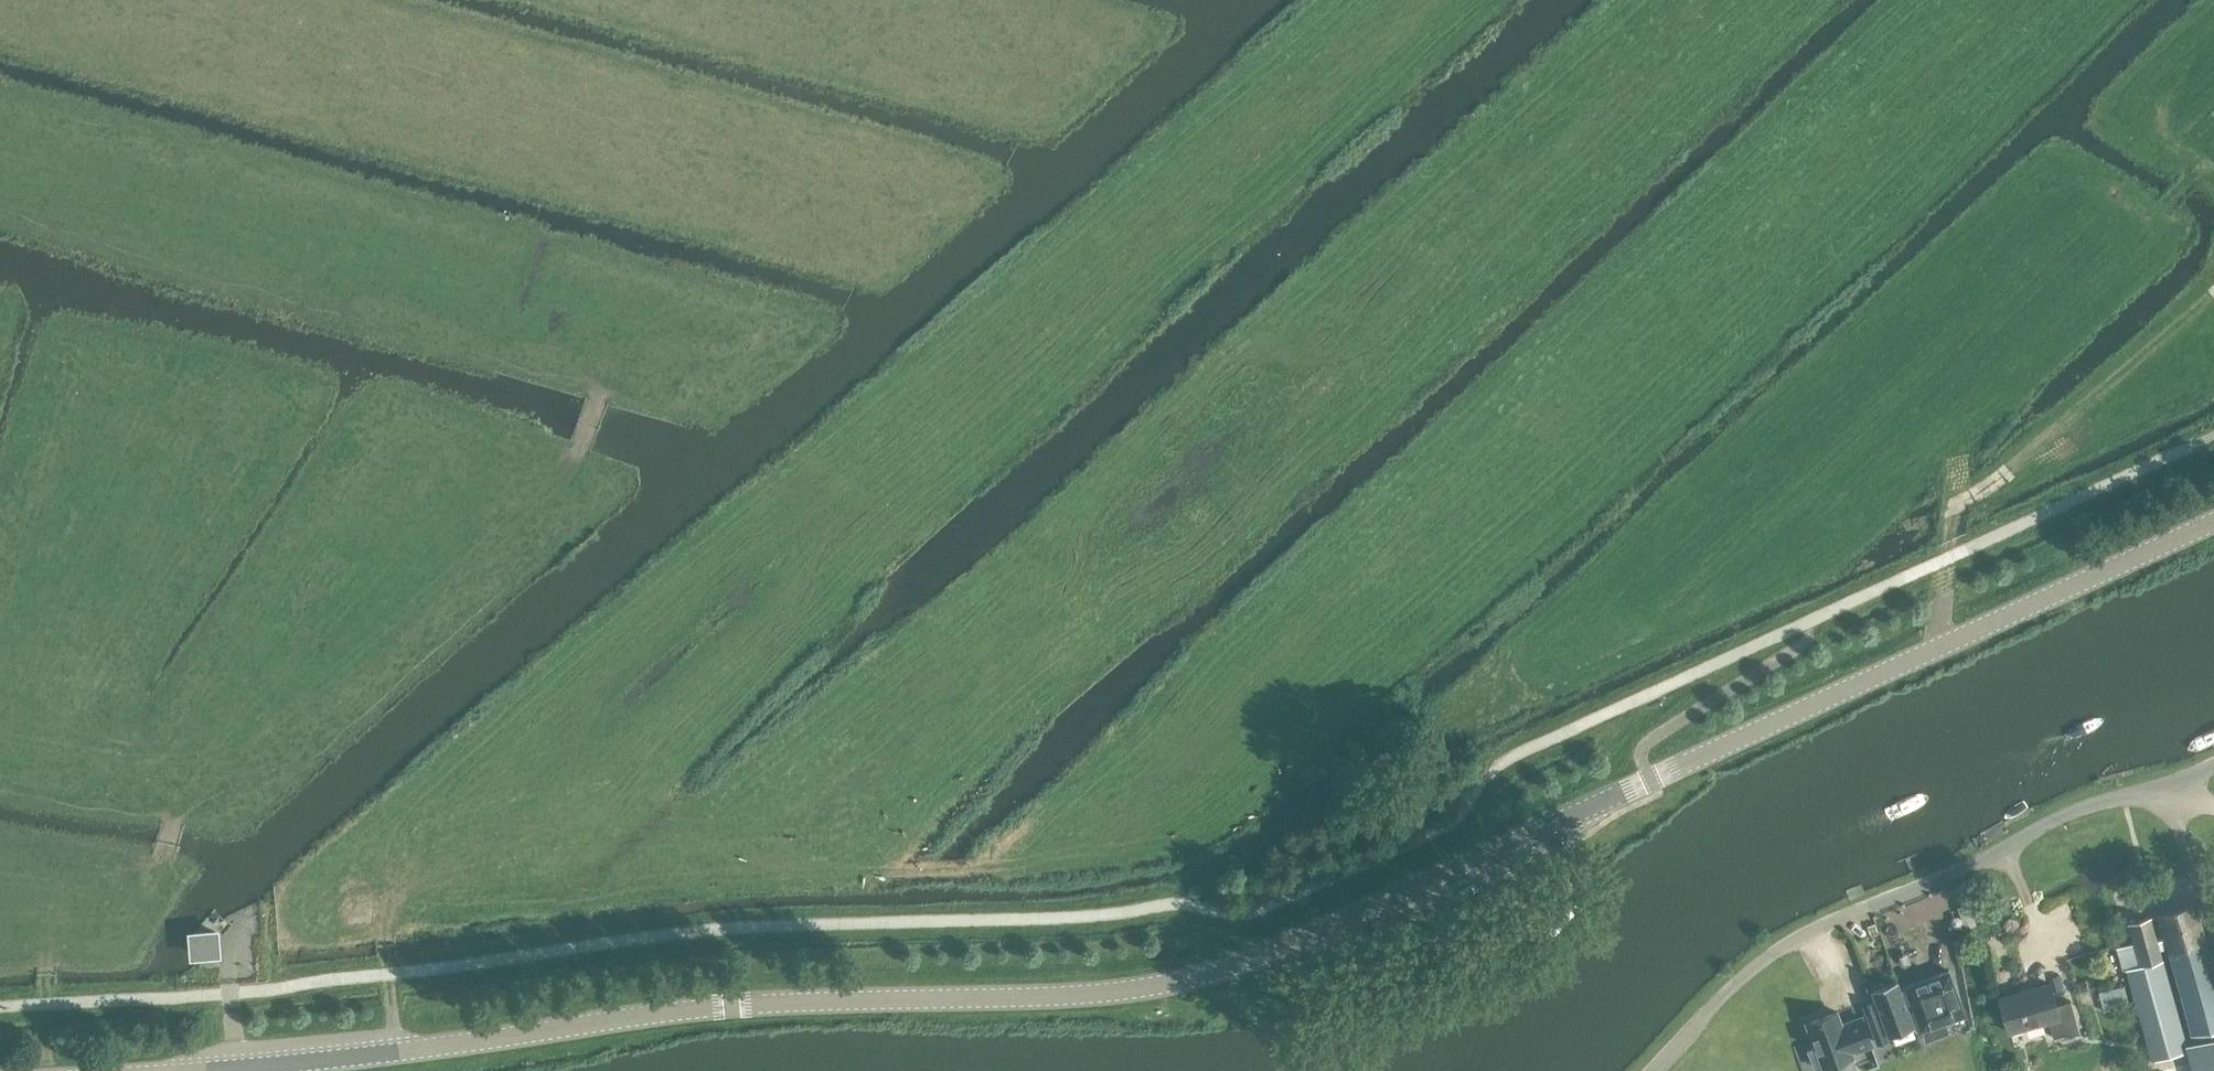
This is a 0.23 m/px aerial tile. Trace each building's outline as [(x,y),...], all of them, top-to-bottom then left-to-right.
[(2150,917),(2130,922),(2135,942),(2118,947),(2122,964),(2127,963),(2128,968),(2127,968),(2152,1059),(2187,1050),(2186,1045),(2158,948),(2167,945),(2191,1035),(2213,1029),(2213,976),(2196,905),(2159,915),(2165,937),(2157,939),(2150,917)] [(220,959),(219,949),(218,937),(196,939),(198,961),(220,959)] [(1898,984),(1915,1027),(1958,1011),(1942,967),(1898,984)] [(1873,991),(1890,1037),(1914,1028),(1897,982),(1873,991)] [(2053,1037),(2078,1030),(2070,1000),(2055,1005),(2049,983),(1999,997),(2009,1031),(2049,1020),(2053,1037)] [(1802,1006),(1825,1065),(1855,1054),(1854,1050),(1873,1042),(1856,999),(1836,1006),(1831,994),(1802,1006)] [(2186,1045),(2187,1050),(2193,1070),(2213,1070),(2213,1037),(2186,1045)]
